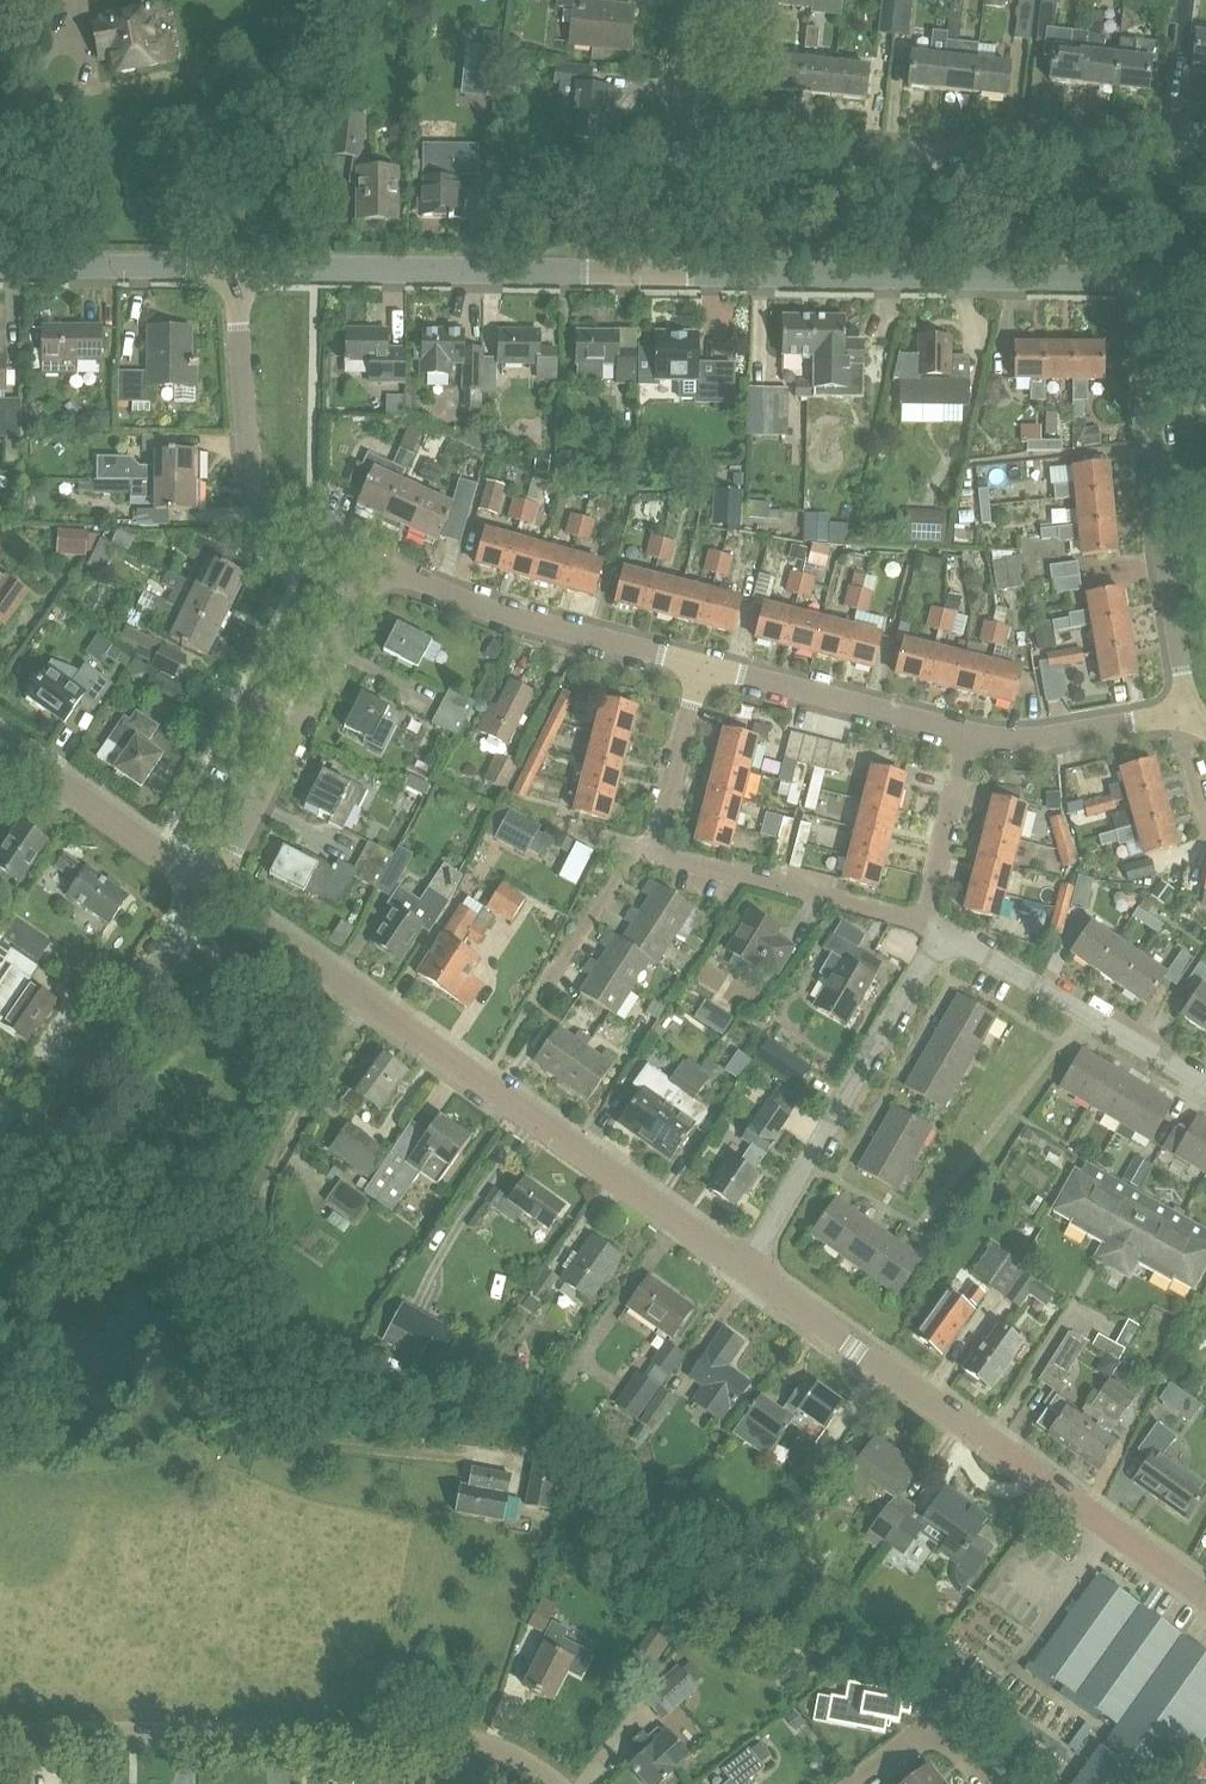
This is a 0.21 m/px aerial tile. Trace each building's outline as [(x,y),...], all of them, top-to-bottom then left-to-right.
[(604,62),(605,47),(629,50),(633,7),(584,1),(584,0),(558,0),(558,6),(572,8),(568,43),(593,46),(592,61),(604,62)] [(812,9),(813,0),(767,0),(766,4),(812,9)] [(812,9),(841,12),(842,0),(813,0),(812,9)] [(878,34),(893,35),(897,0),(882,0),(878,34)] [(909,37),(913,0),(897,0),(893,35),(909,37)] [(939,90),(971,94),(975,61),(961,60),(962,44),(959,43),(963,2),(951,0),(947,33),(946,33),(939,90)] [(1015,39),(1031,40),(1035,2),(1019,0),(1015,39)] [(1053,43),(1058,0),(1041,0),(1036,41),(1053,43)] [(1175,26),(1179,0),(1164,0),(1161,24),(1175,26)] [(1192,28),(1195,0),(1179,0),(1175,26),(1192,28)] [(108,58),(111,74),(162,64),(157,38),(150,39),(144,10),(100,19),(101,25),(92,27),(99,60),(108,58)] [(1081,85),(1114,89),(1118,56),(1104,55),(1106,36),(1101,36),(1104,13),(1091,12),(1088,34),(1087,34),(1081,85)] [(805,48),(818,49),(820,28),(807,27),(805,48)] [(482,31),(481,46),(497,48),(499,33),(482,31)] [(909,87),(939,90),(946,33),(933,31),(931,56),(913,54),(909,87)] [(1072,32),(1070,51),(1054,49),(1051,82),(1081,85),(1087,34),(1072,32)] [(1205,68),(1205,34),(1197,33),(1193,66),(1205,68)] [(512,52),(517,52),(522,49),(522,43),(519,39),(513,38),(509,42),(508,48),(512,52)] [(1114,89),(1147,92),(1151,61),(1157,61),(1159,43),(1121,39),(1119,56),(1118,56),(1114,89)] [(971,94),(1005,98),(1009,65),(994,64),(996,46),(979,45),(978,62),(975,61),(971,94)] [(766,90),(800,94),(803,60),(770,57),(766,90)] [(800,94),(833,98),(836,64),(803,60),(800,94)] [(833,98),(865,101),(869,68),(836,64),(833,98)] [(573,137),(607,141),(613,89),(588,86),(589,70),(555,66),(554,83),(561,84),(557,122),(575,124),(573,137)] [(357,219),(394,219),(394,171),(358,171),(359,157),(364,116),(332,112),(327,154),(353,157),(349,183),(357,184),(357,219)] [(448,216),(448,220),(454,220),(454,218),(465,218),(465,177),(454,162),(444,162),(444,157),(439,151),(431,151),(425,156),(425,181),(422,181),(423,216),(448,216)] [(781,356),(813,356),(813,316),(782,316),(781,356)] [(813,397),(864,397),(864,340),(844,339),(844,317),(813,316),(813,356),(813,382),(813,393),(813,397)] [(45,372),(75,373),(75,359),(101,360),(101,327),(44,327),(45,372)] [(133,401),(133,412),(150,412),(150,401),(150,385),(195,385),(196,362),(191,362),(191,328),(149,328),(149,372),(132,372),(132,401),(133,401)] [(346,374),(367,374),(368,386),(404,387),(404,348),(390,348),(389,330),(388,330),(347,330),(346,374)] [(466,409),(483,410),(483,349),(464,349),(464,331),(424,330),(424,342),(415,342),(414,361),(421,362),(421,375),(453,376),(453,362),(463,362),(463,388),(466,388),(466,409)] [(535,363),(536,381),(557,381),(556,345),(541,345),(541,332),(500,331),(500,363),(535,363)] [(619,385),(638,386),(637,351),(619,351),(619,332),(578,332),(578,363),(578,380),(584,385),(598,384),(604,381),(604,364),(616,364),(616,383),(619,385)] [(695,404),(735,405),(735,363),(697,363),(697,332),(657,332),(657,349),(640,348),(640,386),(657,386),(657,380),(696,380),(695,404)] [(900,381),(900,407),(967,408),(968,362),(952,362),(952,338),(920,337),(920,381),(900,381)] [(1044,379),(1045,379),(1045,344),(1015,344),(1015,379),(1029,379),(1029,401),(1044,401),(1044,379)] [(1045,344),(1045,379),(1071,379),(1074,379),(1074,344),(1045,344)] [(1074,379),(1074,418),(1082,418),(1082,401),(1087,401),(1087,379),(1104,379),(1104,344),(1074,344),(1074,379)] [(982,406),(997,409),(1003,377),(988,374),(982,406)] [(483,382),(483,394),(498,394),(498,382),(483,382)] [(813,393),(813,382),(796,382),(795,398),(807,398),(807,397),(813,397),(813,393)] [(746,435),(788,436),(789,388),(747,387),(746,435)] [(19,436),(19,427),(22,427),(22,399),(0,399),(0,436),(19,436)] [(110,426),(110,411),(96,410),(96,426),(110,426)] [(1046,413),(1045,434),(1056,434),(1057,413),(1046,413)] [(465,441),(475,444),(480,429),(469,425),(467,431),(456,427),(452,438),(464,442),(465,441)] [(1101,444),(1099,426),(1073,429),(1073,448),(1101,444)] [(156,452),(156,480),(201,481),(201,451),(169,451),(169,436),(143,435),(143,437),(138,436),(138,444),(143,444),(143,452),(156,452)] [(1028,450),(1045,451),(1045,441),(1028,441),(1028,450)] [(1045,451),(1062,451),(1063,442),(1045,441),(1045,451)] [(377,511),(386,516),(402,481),(415,454),(400,448),(393,464),(368,452),(362,464),(358,462),(346,487),(363,495),(356,510),(374,518),(377,511)] [(558,476),(576,479),(579,453),(562,451),(558,476)] [(624,455),(624,476),(634,476),(635,454),(626,451),(625,455),(624,455)] [(532,472),(550,474),(552,454),(534,453),(532,472)] [(1072,464),(1072,455),(1039,457),(1040,466),(1072,464)] [(433,483),(440,467),(428,461),(420,477),(433,483)] [(1076,498),(1111,494),(1107,463),(1072,467),(1074,484),(1055,486),(1055,500),(1076,498)] [(453,504),(429,493),(412,528),(409,534),(427,542),(430,536),(437,539),(439,536),(462,542),(478,484),(459,479),(453,504)] [(114,494),(114,495),(133,495),(133,480),(93,480),(91,480),(91,494),(106,494),(114,494)] [(156,480),(156,510),(201,510),(201,481),(156,480)] [(479,510),(497,514),(505,485),(487,480),(479,510)] [(429,493),(428,493),(414,486),(402,481),(386,516),(383,522),(400,530),(403,523),(412,528),(429,493)] [(728,531),(738,533),(738,527),(742,527),(744,491),(714,489),(712,526),(728,526),(728,531)] [(976,489),(979,525),(990,524),(987,489),(976,489)] [(1071,527),(1114,522),(1111,494),(1076,498),(1077,511),(1069,512),(1071,527)] [(508,518),(520,521),(526,501),(514,497),(508,518)] [(769,518),(783,519),(784,512),(769,510),(770,502),(750,500),(749,517),(769,519),(769,518)] [(520,521),(532,525),(538,504),(526,501),(520,521)] [(905,541),(945,543),(947,511),(907,510),(905,541)] [(566,534),(578,537),(583,517),(571,514),(566,534)] [(578,537),(590,541),(595,521),(583,517),(578,537)] [(1080,541),(1082,554),(1117,551),(1114,522),(1071,527),(1040,530),(1041,540),(1057,537),(1058,543),(1080,541)] [(830,524),(805,523),(805,542),(829,543),(830,524)] [(703,571),(716,574),(727,531),(713,529),(712,532),(715,533),(711,551),(708,551),(703,571)] [(478,562),(506,570),(515,538),(487,530),(478,562)] [(716,574),(728,577),(738,535),(738,533),(728,531),(727,531),(716,574)] [(199,556),(186,581),(232,603),(236,605),(243,590),(240,589),(246,577),(221,564),(228,550),(196,534),(188,551),(199,556)] [(646,556),(659,559),(664,539),(652,536),(646,556)] [(506,570),(535,578),(543,546),(515,538),(506,570)] [(88,564),(104,573),(117,547),(101,539),(88,564)] [(664,539),(659,559),(671,562),(676,542),(664,539)] [(796,560),(804,562),(808,547),(792,543),(788,558),(796,560)] [(829,549),(813,545),(808,563),(824,567),(829,549)] [(535,578),(563,587),(572,554),(543,546),(535,578)] [(563,587),(593,595),(602,563),(572,554),(563,587)] [(994,560),(998,591),(1024,587),(1020,556),(994,560)] [(796,560),(793,572),(801,574),(804,562),(796,560)] [(1050,566),(1052,580),(1078,577),(1077,562),(1050,566)] [(646,609),(655,576),(624,568),(616,601),(646,609)] [(786,591),(799,595),(804,575),(801,574),(793,572),(791,571),(786,591)] [(173,590),(168,602),(167,604),(218,630),(222,631),(230,617),(226,615),(232,603),(186,581),(168,572),(162,584),(173,590)] [(753,602),(765,605),(765,604),(766,605),(773,577),(761,574),(753,602)] [(799,595),(810,598),(815,578),(804,575),(799,595)] [(1,613),(9,619),(28,592),(7,576),(5,579),(0,576),(0,614),(1,613)] [(675,616),(683,584),(655,576),(646,609),(675,616)] [(1078,577),(1052,580),(1054,594),(1080,591),(1078,577)] [(856,609),(869,612),(874,592),(872,592),(875,580),(868,578),(865,590),(861,589),(856,609)] [(704,624),(712,591),(683,584),(675,616),(704,624)] [(844,606),(856,609),(861,589),(849,586),(844,606)] [(1078,628),(1092,625),(1092,624),(1126,618),(1121,588),(1087,595),(1090,611),(1076,613),(1067,615),(1067,618),(1051,621),(1052,627),(1053,633),(1060,632),(1078,628)] [(733,631),(742,598),(712,591),(704,624),(733,631)] [(167,604),(168,602),(158,597),(157,599),(142,592),(137,604),(143,606),(152,610),(151,611),(177,623),(170,636),(209,656),(217,641),(213,639),(218,630),(167,604)] [(949,596),(946,610),(958,612),(961,598),(949,596)] [(757,638),(786,645),(795,612),(766,605),(765,605),(757,638)] [(927,627),(938,630),(944,610),(932,607),(927,627)] [(938,630),(951,634),(956,614),(944,610),(938,630)] [(786,645),(815,653),(823,619),(795,612),(786,645)] [(1092,624),(1092,625),(1098,652),(1131,646),(1126,618),(1092,624)] [(815,653),(843,660),(852,626),(823,619),(815,653)] [(997,624),(985,621),(980,641),(992,644),(997,624)] [(897,638),(905,641),(905,640),(910,624),(901,622),(897,638)] [(384,649),(419,667),(433,641),(398,623),(384,649)] [(1009,627),(997,624),(992,644),(1004,647),(1009,627)] [(843,660),(873,667),(881,634),(852,626),(843,660)] [(1053,633),(1052,627),(1034,631),(1038,648),(1055,645),(1053,633)] [(151,668),(174,679),(186,655),(146,635),(136,655),(153,664),(151,668)] [(896,673),(926,681),(934,648),(905,640),(905,641),(896,673)] [(504,647),(494,642),(486,658),(496,663),(504,647)] [(116,663),(123,653),(113,646),(106,656),(116,663)] [(1098,652),(1103,682),(1137,675),(1131,646),(1098,652)] [(926,681),(954,688),(963,655),(934,648),(926,681)] [(1082,648),(1064,651),(1067,665),(1084,662),(1083,655),(1082,648)] [(128,667),(136,656),(127,650),(120,660),(128,667)] [(1040,662),(1047,701),(1068,697),(1063,666),(1067,665),(1064,651),(1047,655),(1048,661),(1040,662)] [(954,688),(983,695),(991,662),(963,655),(954,688)] [(128,672),(134,675),(144,673),(148,667),(135,659),(128,672)] [(27,696),(63,722),(79,699),(92,708),(110,683),(84,665),(79,672),(72,667),(56,661),(50,669),(47,667),(27,696)] [(983,695),(1012,703),(1021,670),(991,662),(983,695)] [(160,674),(152,686),(172,699),(180,687),(160,674)] [(477,728),(507,743),(534,690),(510,678),(494,709),(488,706),(487,706),(485,710),(477,728)] [(441,706),(467,719),(475,705),(477,703),(450,689),(441,706)] [(1125,700),(1123,689),(1120,689),(1113,690),(1115,702),(1125,700)] [(551,716),(563,722),(576,695),(564,690),(551,716)] [(395,726),(383,719),(390,706),(363,691),(345,725),(367,736),(363,743),(382,753),(395,726)] [(597,727),(630,735),(637,707),(604,699),(597,727)] [(478,701),(477,703),(475,705),(477,709),(481,711),(485,710),(487,706),(486,702),(482,700),(478,701)] [(431,722),(458,735),(467,719),(441,706),(431,722)] [(97,757),(114,768),(140,786),(161,755),(143,743),(147,738),(151,740),(161,726),(137,710),(136,712),(130,720),(125,716),(108,740),(97,757)] [(551,716),(538,741),(550,747),(563,722),(551,716)] [(727,729),(720,757),(752,765),(759,739),(767,741),(771,728),(755,724),(752,735),(727,729)] [(589,754),(623,762),(630,735),(597,727),(589,754)] [(796,764),(803,736),(791,733),(784,761),(796,764)] [(811,766),(818,739),(803,736),(796,764),(798,764),(808,767),(808,765),(811,766)] [(814,768),(826,771),(833,743),(818,739),(811,766),(815,767),(814,768)] [(550,747),(538,741),(525,767),(537,773),(550,747)] [(826,771),(839,775),(846,747),(833,743),(826,771)] [(503,790),(507,791),(519,765),(496,754),(484,780),(493,784),(503,790)] [(582,781),(616,790),(623,762),(589,754),(582,781)] [(752,765),(720,757),(713,784),(745,792),(752,767),(752,765)] [(1128,797),(1162,787),(1154,758),(1120,768),(1124,782),(1108,787),(1111,796),(1096,801),(1098,806),(1102,805),(1105,812),(1117,809),(1115,801),(1128,797)] [(792,783),(803,786),(808,767),(798,764),(796,764),(784,761),(781,772),(780,780),(792,783)] [(867,794),(901,802),(907,774),(874,766),(867,794)] [(524,799),(537,773),(525,767),(512,793),(524,799)] [(809,788),(821,791),(826,771),(814,768),(811,780),(809,788)] [(306,802),(333,815),(329,823),(343,830),(355,805),(359,807),(367,790),(351,782),(350,783),(322,769),(306,802)] [(575,809),(609,818),(616,790),(582,781),(575,809)] [(803,786),(792,783),(786,804),(798,806),(803,786)] [(706,812),(738,820),(745,792),(713,784),(706,812)] [(1170,815),(1162,787),(1128,797),(1129,799),(1136,825),(1170,815)] [(816,811),(821,791),(809,788),(804,808),(816,811)] [(1048,808),(1060,808),(1059,792),(1047,793),(1048,808)] [(860,822),(894,830),(901,802),(867,794),(860,822)] [(988,825),(1021,833),(1028,805),(995,797),(988,825)] [(1087,817),(1105,812),(1102,805),(1098,806),(1096,801),(1084,804),(1085,810),(1071,814),(1072,819),(1087,815),(1087,817)] [(530,850),(546,859),(557,841),(553,839),(557,833),(549,828),(545,835),(539,832),(541,827),(502,804),(486,832),(495,837),(495,838),(526,856),(530,850)] [(698,839),(731,848),(738,820),(706,812),(698,839)] [(1050,819),(1056,843),(1069,838),(1063,815),(1050,819)] [(1140,838),(1145,854),(1179,844),(1170,815),(1136,825),(1137,827),(1123,831),(1122,829),(1100,835),(1102,845),(1119,841),(1119,844),(1126,843),(1126,842),(1140,838)] [(780,831),(791,834),(795,820),(783,817),(780,831)] [(797,835),(809,838),(812,824),(801,821),(797,835)] [(854,849),(887,857),(894,830),(860,822),(854,849)] [(6,874),(19,882),(46,841),(19,823),(0,850),(0,882),(6,874)] [(982,852),(1014,860),(1021,833),(988,825),(982,852)] [(772,861),(783,864),(791,834),(780,831),(772,861)] [(562,834),(556,845),(568,853),(575,841),(562,834)] [(789,866),(801,869),(809,838),(797,835),(789,866)] [(1056,843),(1063,867),(1076,863),(1069,838),(1056,843)] [(361,857),(386,870),(389,863),(394,854),(369,841),(361,857)] [(305,889),(340,908),(355,877),(376,888),(386,870),(361,857),(355,869),(339,860),(335,868),(308,855),(307,858),(283,846),(269,873),(304,891),(305,889)] [(847,877),(880,886),(887,857),(854,849),(847,877)] [(975,880),(1008,888),(1014,860),(982,852),(975,880)] [(68,896),(110,924),(128,896),(87,869),(86,870),(63,856),(55,868),(77,883),(68,896)] [(1124,867),(1128,883),(1156,875),(1151,859),(1124,867)] [(385,950),(399,959),(421,925),(430,932),(454,895),(463,876),(445,863),(420,901),(418,900),(400,887),(388,905),(393,909),(372,942),(376,944),(377,948),(382,951),(385,950)] [(1071,907),(1085,911),(1094,879),(1079,876),(1071,907)] [(640,911),(676,934),(694,907),(650,879),(643,891),(650,896),(640,911)] [(968,908),(1001,916),(1008,888),(975,880),(968,908)] [(487,907),(511,923),(526,899),(503,883),(487,907)] [(1055,907),(1068,911),(1074,887),(1061,883),(1055,907)] [(1159,886),(1152,896),(1164,904),(1171,894),(1159,886)] [(416,973),(435,986),(459,949),(467,937),(465,936),(478,916),(462,906),(416,973)] [(622,940),(651,959),(651,958),(658,963),(676,934),(640,911),(633,906),(625,919),(632,924),(622,940)] [(1049,931),(1062,935),(1068,911),(1055,907),(1049,931)] [(1131,917),(1157,934),(1164,924),(1138,907),(1131,917)] [(486,931),(495,916),(483,908),(478,916),(465,936),(467,937),(468,938),(478,944),(487,932),(486,931)] [(759,962),(777,973),(793,946),(775,935),(779,929),(751,912),(728,950),(756,967),(759,962)] [(17,920),(4,939),(38,962),(51,943),(17,920)] [(861,947),(868,935),(844,921),(843,921),(836,933),(861,947)] [(1074,954),(1100,971),(1120,940),(1094,923),(1074,954)] [(598,963),(633,986),(651,959),(622,940),(608,932),(601,943),(608,947),(598,963)] [(817,1005),(849,1024),(877,976),(855,963),(862,950),(833,933),(826,947),(844,957),(843,959),(832,953),(820,973),(831,980),(817,1005)] [(1100,971),(1125,987),(1145,956),(1120,940),(1100,971)] [(15,951),(12,949),(0,941),(0,972),(15,951)] [(453,998),(466,1007),(480,986),(467,977),(478,962),(459,949),(435,986),(453,998)] [(1125,987),(1150,1004),(1168,977),(1179,984),(1196,959),(1184,951),(1170,973),(1145,956),(1125,987)] [(579,992),(615,1015),(633,986),(598,963),(590,958),(582,971),(589,975),(579,992)] [(1205,1031),(1205,988),(1204,986),(1205,983),(1205,965),(1203,963),(1186,989),(1197,996),(1183,1017),(1205,1031)] [(13,967),(0,985),(0,1028),(14,1038),(18,1032),(27,1039),(36,1026),(39,1028),(56,1002),(29,983),(31,980),(13,967)] [(942,1026),(980,1048),(998,1017),(959,995),(942,1026)] [(663,1008),(653,1002),(646,1015),(656,1020),(663,1008)] [(714,1023),(726,1031),(733,1021),(721,1013),(714,1023)] [(533,1061),(560,1080),(585,1045),(589,1038),(578,1030),(574,1036),(558,1025),(533,1061)] [(925,1055),(963,1077),(980,1048),(942,1026),(925,1055)] [(755,1057),(797,1086),(811,1067),(768,1038),(755,1057)] [(560,1080),(588,1099),(617,1057),(606,1049),(601,1056),(585,1045),(560,1080)] [(1063,1086),(1093,1104),(1115,1066),(1085,1049),(1063,1086)] [(341,1102),(357,1113),(366,1100),(379,1110),(407,1071),(377,1050),(350,1089),(341,1102)] [(907,1086),(946,1108),(963,1077),(925,1055),(907,1086)] [(620,1122),(646,1140),(696,1068),(684,1060),(670,1079),(648,1064),(633,1084),(642,1090),(620,1122)] [(646,1140),(672,1159),(695,1126),(702,1125),(708,1115),(708,1109),(694,1099),(713,1072),(703,1066),(699,1071),(696,1068),(646,1140)] [(1093,1104),(1122,1121),(1144,1084),(1115,1066),(1093,1104)] [(1122,1121),(1153,1139),(1175,1101),(1144,1084),(1122,1121)] [(732,1204),(735,1206),(745,1191),(749,1193),(761,1175),(755,1171),(775,1140),(774,1139),(790,1116),(770,1102),(754,1126),(752,1125),(744,1137),(754,1144),(742,1162),(732,1156),(710,1189),(720,1195),(720,1199),(728,1205),(732,1204)] [(878,1138),(916,1159),(934,1128),(896,1106),(878,1138)] [(364,1193),(394,1213),(420,1174),(439,1186),(471,1138),(439,1116),(422,1140),(407,1129),(371,1183),(361,1178),(356,1186),(365,1192),(364,1193)] [(1205,1170),(1205,1120),(1200,1117),(1178,1155),(1205,1170)] [(329,1151),(369,1180),(389,1152),(350,1123),(329,1151)] [(1025,1129),(1021,1137),(1029,1141),(1033,1134),(1025,1129)] [(860,1169),(898,1190),(916,1159),(878,1138),(860,1169)] [(1122,1179),(1138,1188),(1151,1165),(1135,1156),(1122,1179)] [(1088,1162),(1082,1173),(1078,1171),(1054,1209),(1056,1210),(1058,1207),(1074,1216),(1069,1225),(1095,1240),(1101,1243),(1105,1246),(1109,1239),(1113,1242),(1104,1258),(1106,1259),(1109,1263),(1114,1267),(1118,1271),(1123,1274),(1129,1277),(1137,1263),(1139,1265),(1172,1283),(1177,1274),(1193,1283),(1191,1286),(1193,1287),(1205,1264),(1205,1229),(1088,1162)] [(525,1214),(548,1230),(565,1207),(524,1177),(508,1200),(504,1197),(505,1196),(495,1188),(485,1201),(518,1224),(525,1214)] [(326,1201),(355,1222),(370,1202),(341,1180),(326,1201)] [(1008,1191),(1005,1195),(1013,1201),(1016,1197),(1008,1191)] [(1019,1205),(1034,1215),(1044,1200),(1038,1196),(1031,1207),(1021,1201),(1019,1205)] [(812,1235),(841,1255),(866,1220),(837,1200),(812,1235)] [(342,1216),(335,1225),(355,1240),(362,1231),(342,1216)] [(841,1255),(869,1275),(894,1239),(866,1220),(841,1255)] [(562,1280),(590,1300),(620,1256),(592,1237),(578,1257),(573,1254),(564,1266),(569,1270),(562,1280)] [(869,1275),(898,1295),(923,1259),(894,1239),(869,1275)] [(973,1274),(1005,1296),(1025,1268),(992,1245),(973,1274)] [(1027,1268),(1026,1267),(1025,1268),(1005,1296),(1005,1297),(1006,1298),(1007,1297),(1018,1305),(1036,1280),(1024,1271),(1027,1268)] [(522,1306),(533,1314),(559,1278),(546,1268),(528,1294),(530,1295),(522,1306)] [(626,1305),(672,1336),(693,1306),(647,1275),(626,1305)] [(984,1293),(973,1285),(962,1299),(974,1307),(984,1293)] [(947,1293),(916,1336),(942,1354),(973,1311),(947,1293)] [(399,1344),(419,1354),(423,1345),(427,1347),(439,1325),(404,1305),(386,1339),(398,1345),(399,1344)] [(1108,1354),(1120,1360),(1135,1334),(1139,1326),(1129,1320),(1115,1343),(1098,1334),(1092,1345),(1108,1354)] [(967,1369),(992,1387),(1012,1357),(1011,1356),(1022,1339),(1002,1325),(991,1341),(987,1339),(967,1369)] [(696,1403),(720,1419),(731,1402),(735,1404),(750,1381),(727,1366),(743,1341),(725,1328),(708,1353),(707,1351),(691,1374),(707,1386),(696,1403)] [(1046,1435),(1072,1451),(1092,1420),(1093,1421),(1098,1413),(1088,1407),(1090,1405),(1085,1402),(1079,1411),(1068,1404),(1070,1402),(1060,1395),(1067,1384),(1063,1382),(1088,1342),(1069,1332),(1037,1381),(1055,1392),(1034,1425),(1047,1434),(1046,1435)] [(652,1362),(669,1374),(684,1353),(667,1341),(652,1362)] [(1117,1366),(1120,1360),(1108,1354),(1104,1359),(1117,1366)] [(371,1367),(381,1371),(386,1360),(376,1355),(371,1367)] [(473,1370),(481,1376),(492,1364),(484,1358),(473,1370)] [(369,1397),(386,1399),(387,1390),(399,1391),(401,1375),(372,1371),(369,1397)] [(638,1421),(643,1413),(660,1388),(638,1372),(615,1405),(638,1421)] [(461,1388),(466,1392),(474,1381),(469,1377),(461,1388)] [(1108,1400),(1118,1385),(1108,1378),(1097,1393),(1108,1400)] [(1170,1383),(1159,1399),(1174,1410),(1186,1394),(1170,1383)] [(735,1433),(769,1457),(792,1424),(801,1430),(809,1419),(828,1431),(846,1404),(818,1385),(812,1394),(801,1386),(784,1410),(761,1395),(735,1433)] [(1072,1451),(1098,1469),(1119,1437),(1109,1430),(1133,1394),(1118,1385),(1108,1400),(1097,1393),(1090,1405),(1088,1407),(1098,1413),(1093,1421),(1092,1420),(1072,1451)] [(654,1430),(658,1423),(659,1424),(677,1399),(660,1388),(643,1413),(645,1414),(641,1421),(654,1430)] [(1187,1519),(1205,1492),(1205,1486),(1164,1456),(1177,1436),(1157,1422),(1138,1450),(1150,1458),(1134,1481),(1187,1519)] [(458,1446),(479,1447),(481,1428),(465,1426),(464,1435),(459,1434),(458,1446)] [(869,1484),(895,1502),(918,1469),(874,1439),(843,1484),(861,1497),(869,1484)] [(795,1473),(811,1485),(834,1455),(818,1443),(795,1473)] [(523,1508),(547,1513),(556,1466),(558,1466),(560,1454),(537,1449),(535,1462),(532,1461),(523,1508)] [(455,1512),(501,1520),(509,1475),(470,1468),(467,1485),(460,1484),(455,1512)] [(959,1591),(964,1594),(997,1547),(978,1534),(988,1519),(947,1490),(925,1522),(951,1540),(941,1555),(955,1565),(954,1567),(953,1571),(953,1578),(954,1582),(956,1587),(959,1591)] [(882,1540),(884,1542),(887,1543),(907,1516),(889,1503),(863,1538),(876,1547),(882,1540)] [(887,1544),(903,1556),(923,1527),(907,1516),(887,1543),(887,1544)] [(1144,1775),(1142,1774),(1166,1741),(1190,1759),(1205,1737),(1205,1654),(1097,1577),(1034,1665),(1117,1723),(1101,1746),(1100,1746),(1073,1783),(1138,1783),(1144,1775)] [(741,1605),(746,1608),(752,1594),(747,1592),(741,1605)] [(541,1598),(528,1625),(544,1634),(558,1606),(541,1598)] [(536,1655),(539,1657),(525,1686),(552,1699),(566,1671),(581,1678),(592,1656),(562,1641),(567,1631),(552,1623),(536,1655)] [(653,1629),(631,1661),(650,1673),(671,1642),(653,1629)] [(643,1698),(664,1720),(699,1687),(679,1665),(643,1698)] [(826,1722),(857,1727),(885,1733),(886,1726),(889,1727),(890,1721),(899,1723),(901,1712),(910,1714),(914,1695),(848,1682),(845,1699),(831,1696),(831,1698),(826,1722)] [(795,1711),(786,1719),(796,1731),(805,1723),(795,1711)] [(1056,1739),(1081,1748),(1087,1731),(1062,1723),(1056,1739)] [(647,1783),(660,1783),(676,1769),(690,1756),(666,1730),(662,1733),(658,1729),(647,1739),(641,1732),(628,1744),(639,1755),(629,1765),(647,1783)] [(734,1783),(744,1783),(764,1768),(761,1763),(771,1755),(761,1742),(751,1751),(749,1748),(722,1769),(734,1783)] [(928,1766),(906,1783),(942,1783),(928,1766)]
